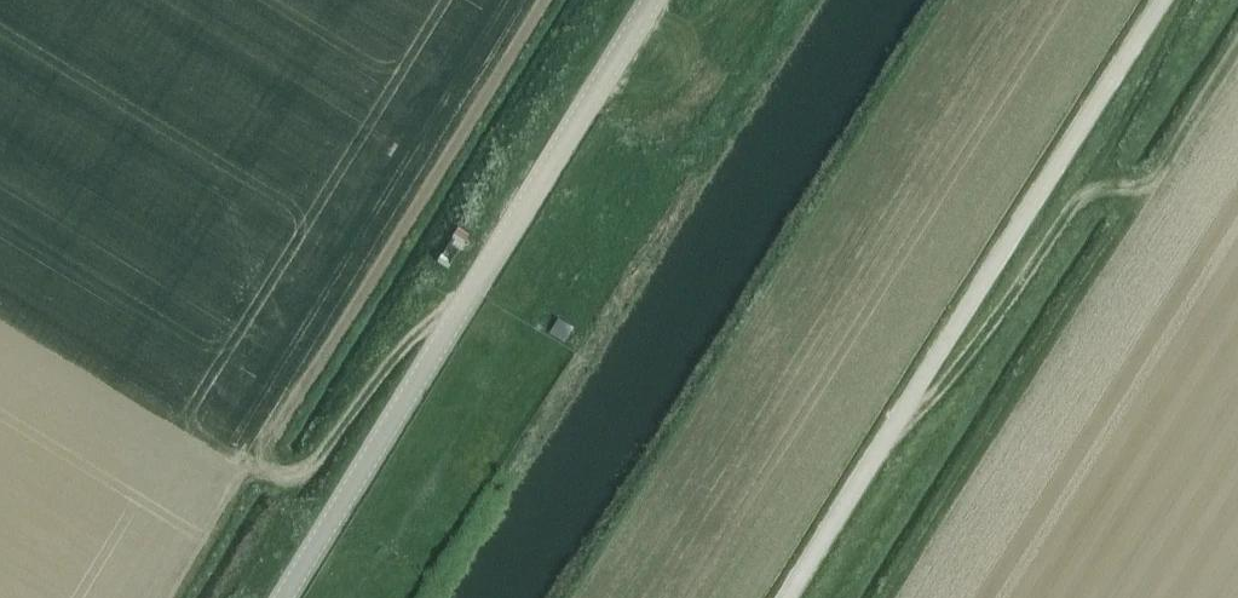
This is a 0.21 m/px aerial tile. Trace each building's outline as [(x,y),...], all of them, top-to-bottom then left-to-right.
[(474,218),(453,252),(465,259),(485,225),(474,218)]
